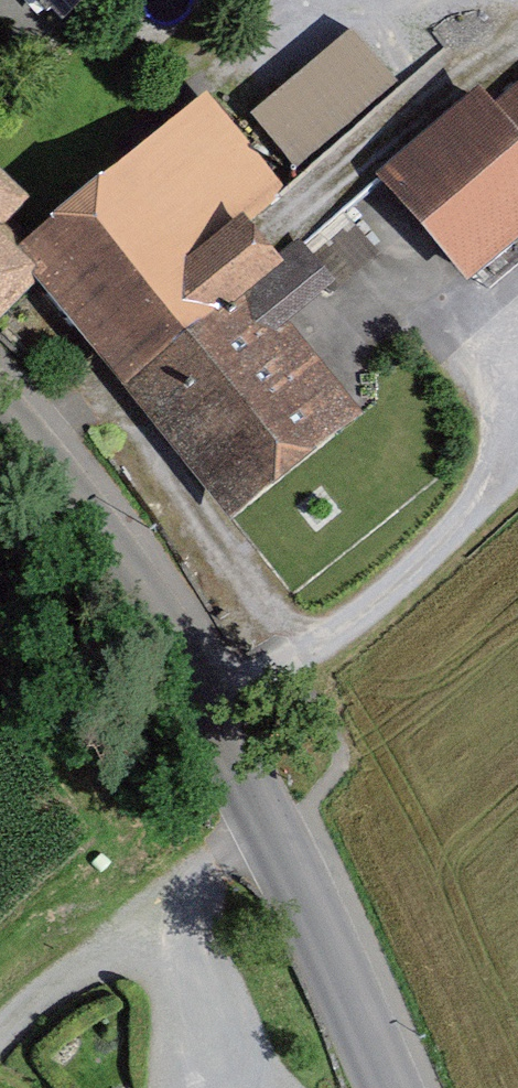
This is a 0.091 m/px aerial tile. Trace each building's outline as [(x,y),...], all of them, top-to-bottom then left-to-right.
[(73,0),(57,0),(64,8),(73,0)] [(255,117),(298,168),(397,84),(354,33),(255,117)] [(492,116),(517,147),(517,94),(492,116)] [(517,230),(517,147),(492,116),(478,99),(385,178),(468,272),(517,230)] [(320,416),(249,328),(314,276),(292,248),(271,266),(240,228),(280,195),(203,103),(35,239),(234,485),(320,416)] [(0,204),(0,221),(9,212),(0,204)] [(26,283),(0,258),(0,310),(26,283)]
